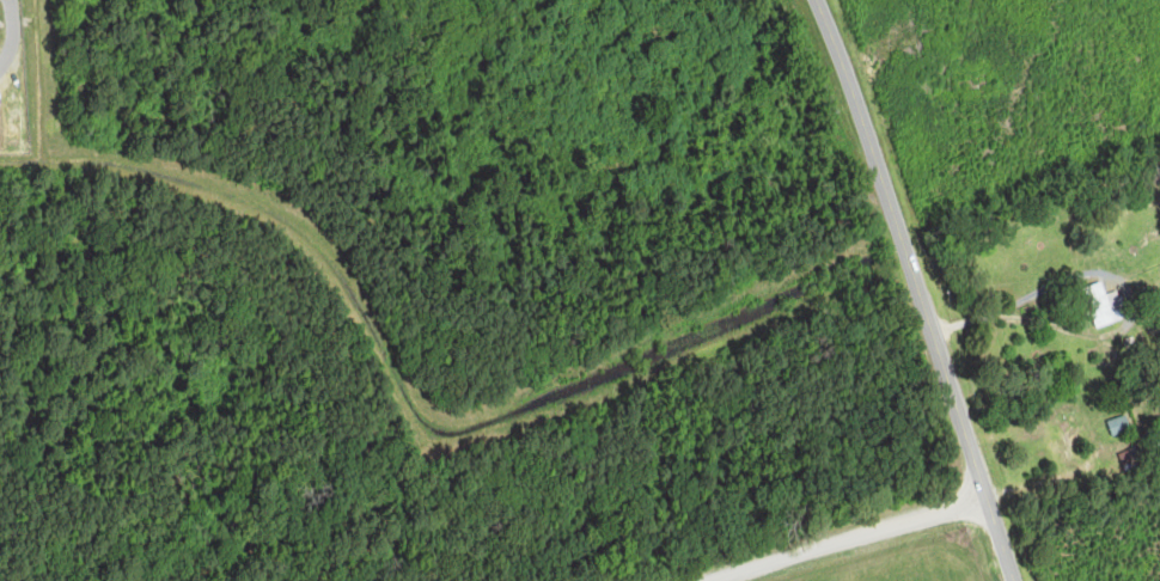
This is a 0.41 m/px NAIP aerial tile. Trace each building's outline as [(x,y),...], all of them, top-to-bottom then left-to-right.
[(1085,288),(1100,329),(1120,322),(1115,309),(1125,305),(1121,291),(1110,295),(1106,281),(1085,288)] [(1114,436),(1134,431),(1130,416),(1110,421),(1114,436)]
